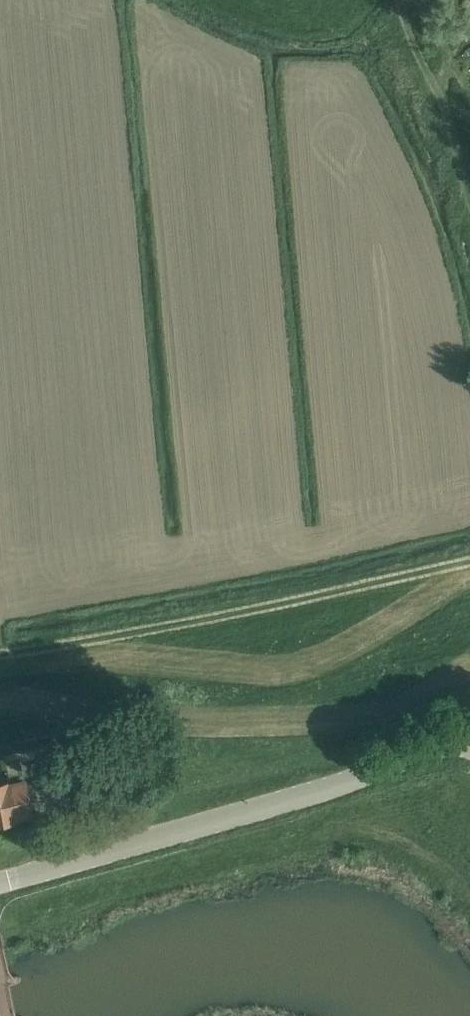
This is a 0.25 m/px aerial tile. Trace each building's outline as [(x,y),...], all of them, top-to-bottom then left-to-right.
[(44,764),(48,782),(75,775),(72,758),(44,764)] [(27,780),(8,784),(8,782),(0,784),(0,823),(16,819),(16,817),(34,813),(27,780)]
